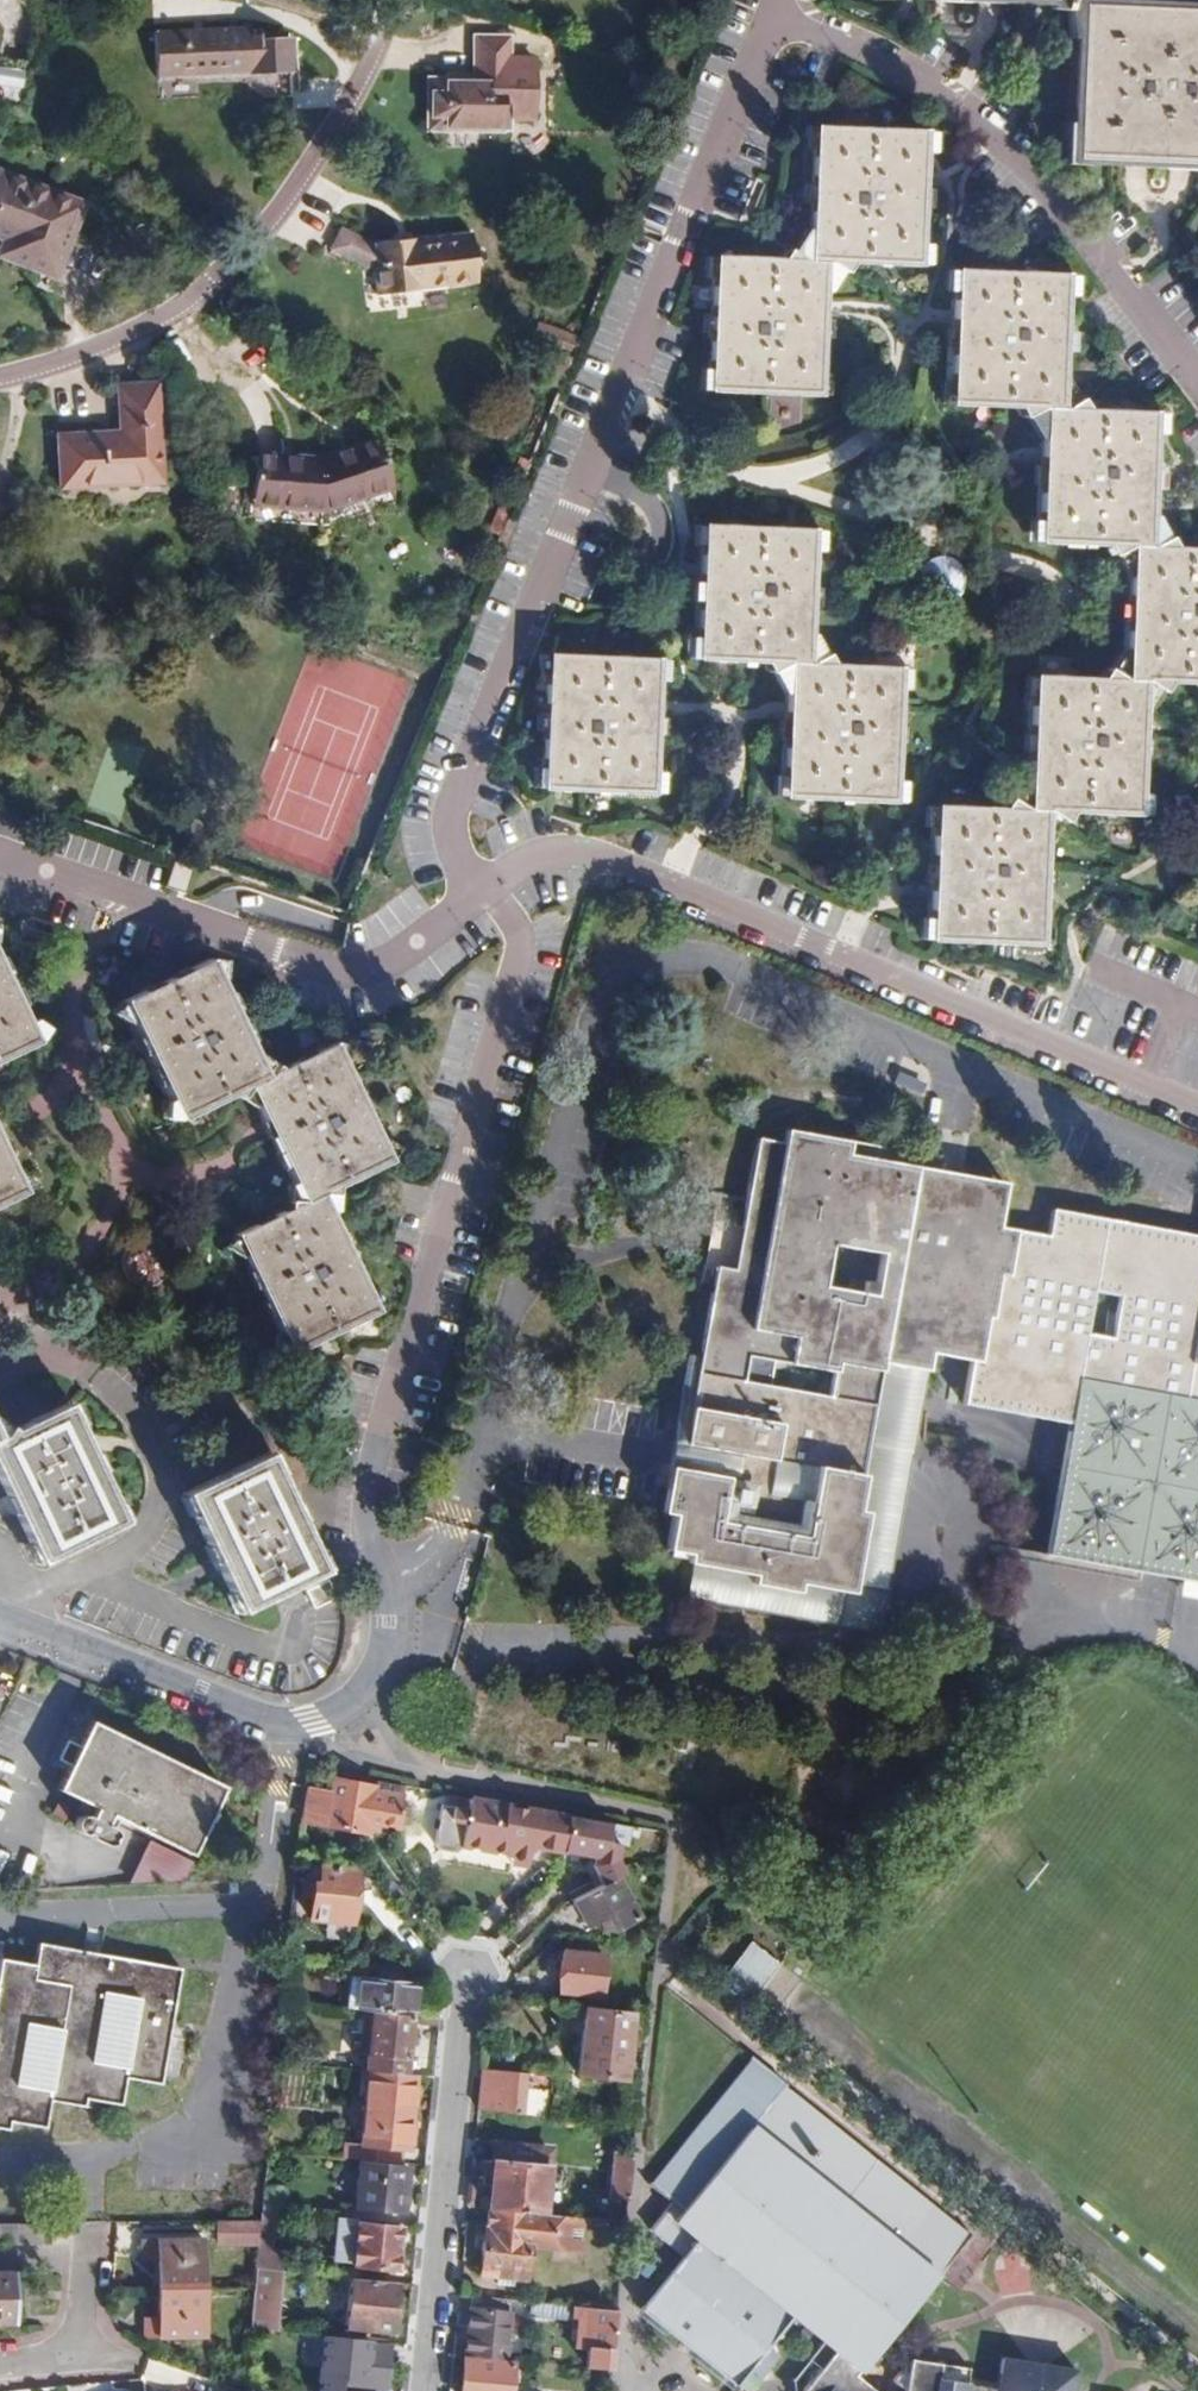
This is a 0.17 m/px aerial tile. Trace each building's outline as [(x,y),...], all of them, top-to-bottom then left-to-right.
[(1002,6),(1051,9),(1057,18),(1075,19),(1077,46),(1088,46),(1083,140),(1092,141),(1091,167),(1139,170),(1141,143),(1197,147),(1197,18),(1102,13),(1096,1),(1079,1),(1078,0),(1003,0),(1002,6)] [(155,34),(154,77),(195,79),(248,81),(249,87),(288,87),(288,46),(262,45),(262,41),(256,39),(253,40),(253,43),(251,43),(251,38),(155,34)] [(429,78),(427,131),(499,131),(500,109),(536,110),(537,49),(511,48),(511,34),(478,34),(475,79),(429,78)] [(822,246),(821,268),(828,269),(835,268),(851,280),(859,270),(920,274),(921,252),(928,253),(932,174),(932,162),(926,161),(926,140),(828,135),(827,156),(822,156),(817,247),(822,246)] [(1139,170),(1170,172),(1197,173),(1197,147),(1141,143),(1139,170)] [(8,259),(2,278),(56,290),(73,218),(0,199),(0,257),(8,259)] [(345,231),(332,253),(364,271),(377,270),(380,295),(477,286),(471,238),(374,248),(345,231)] [(828,269),(821,268),(814,268),(800,257),(793,267),(729,263),(728,284),(722,284),(718,377),(724,378),(722,399),(822,404),(823,382),(830,382),(834,304),(834,288),(827,288),(828,269)] [(1056,416),(1063,416),(1063,398),(1071,398),(1075,304),(1068,304),(1069,283),(970,279),(970,299),(963,299),(962,317),(959,393),(965,394),(964,411),(1024,414),(1029,425),(1051,416),(1056,416)] [(60,448),(64,500),(164,493),(158,392),(121,395),(124,443),(60,448)] [(1070,417),(1063,416),(1056,416),(1055,437),(1050,437),(1046,528),(1052,529),(1051,549),(1113,552),(1120,562),(1138,552),(1144,553),(1151,553),(1152,532),(1159,533),(1163,442),(1155,442),(1157,420),(1094,418),(1089,407),(1070,417)] [(262,459),(254,524),(332,535),(408,509),(386,445),(324,466),(262,459)] [(802,670),(809,670),(810,650),(817,650),(820,557),(814,557),(815,535),(716,531),(716,553),(709,552),(705,646),(712,647),(711,666),(773,668),(778,678),(796,670),(802,670)] [(1151,553),(1144,553),(1143,573),(1137,573),(1132,667),(1138,667),(1138,688),(1146,688),(1152,688),(1170,700),(1178,690),(1197,691),(1197,555),(1184,554),(1176,544),(1160,553),(1151,553)] [(558,776),(557,796),(606,798),(654,800),(654,779),(661,779),(663,705),(664,685),(658,685),(659,664),(562,661),(561,682),(555,681),(551,775),(558,776)] [(816,671),(809,670),(802,670),(801,691),(795,691),(791,785),(798,785),(797,806),(895,809),(896,789),(903,789),(907,696),(900,696),(901,674),(841,672),(835,661),(816,671)] [(1145,709),(1146,688),(1138,688),(1132,687),(1114,676),(1107,686),(1046,683),(1045,705),(1039,704),(1034,796),(1039,796),(1039,816),(1047,816),(1053,817),(1071,828),(1079,818),(1140,820),(1142,800),(1148,800),(1152,709),(1145,709)] [(1046,837),(1047,816),(1039,816),(1032,816),(1015,806),(1009,815),(947,812),(947,833),(940,833),(936,926),(943,926),(942,948),(1041,952),(1042,930),(1049,930),(1052,837),(1046,837)] [(192,895),(200,871),(175,862),(166,887),(192,895)] [(252,1087),(270,1079),(213,962),(127,1004),(147,1045),(183,1120),(238,1094),(245,1099),(252,1087)] [(39,1044),(0,963),(0,1062),(39,1044)] [(279,1065),(270,1079),(252,1087),(272,1127),(309,1204),(326,1196),(342,1197),(344,1189),(395,1164),(337,1045),(288,1070),(279,1065)] [(1001,1412),(1011,1387),(1041,1313),(1069,1246),(1079,1220),(1057,1216),(1052,1240),(1002,1231),(1004,1219),(918,1203),(923,1174),(875,1165),(878,1153),(818,1141),(815,1154),(764,1145),(747,1232),(718,1227),(710,1270),(723,1273),(697,1422),(677,1519),(672,1552),(716,1560),(846,1583),(867,1471),(887,1364),(889,1347),(934,1356),(950,1359),(978,1365),(970,1407),(1001,1412)] [(24,1195),(0,1143),(0,1206),(24,1195)] [(918,1203),(1004,1219),(1009,1190),(923,1174),(918,1203)] [(962,1192),(960,1202),(984,1206),(986,1197),(962,1192)] [(382,1314),(326,1196),(309,1204),(294,1202),(292,1213),(239,1237),(266,1294),(296,1356),(382,1314)] [(1079,1220),(1069,1246),(1041,1313),(1011,1387),(1001,1412),(1082,1428),(1061,1551),(1197,1575),(1197,1242),(1079,1220)] [(931,1373),(934,1356),(889,1347),(887,1364),(931,1373)] [(882,1635),(931,1373),(887,1364),(867,1471),(846,1583),(716,1560),(708,1603),(882,1635)] [(0,1439),(0,1470),(43,1563),(126,1523),(71,1405),(1,1439),(0,1439)] [(273,1454),(189,1495),(246,1612),(330,1571),(273,1454)] [(333,1578),(310,1589),(319,1608),(342,1596),(333,1578)] [(69,1771),(58,1793),(95,1811),(90,1821),(85,1819),(82,1821),(79,1823),(77,1828),(76,1833),(80,1836),(103,1847),(109,1849),(113,1848),(115,1845),(117,1836),(113,1832),(107,1828),(111,1819),(193,1858),(224,1792),(91,1727),(78,1754),(67,1748),(58,1765),(69,1771)] [(333,1796),(307,1791),(304,1822),(327,1826),(326,1828),(369,1837),(371,1825),(398,1830),(406,1787),(378,1782),(378,1790),(335,1782),(333,1796)] [(566,1817),(471,1799),(469,1811),(443,1807),(435,1847),(440,1854),(450,1856),(460,1851),(461,1847),(513,1856),(515,1844),(533,1847),(560,1852),(566,1817)] [(610,1826),(566,1817),(560,1852),(585,1856),(588,1854),(593,1861),(591,1867),(603,1882),(616,1877),(624,1873),(614,1861),(616,1849),(605,1846),(610,1826)] [(515,1844),(513,1856),(511,1864),(529,1866),(533,1847),(515,1844)] [(315,1890),(312,1918),(354,1922),(359,1870),(324,1866),(322,1884),(308,1882),(307,1889),(315,1890)] [(616,1877),(603,1882),(572,1894),(582,1921),(603,1912),(609,1928),(634,1918),(616,1877)] [(128,2070),(93,2064),(104,1996),(139,2002),(132,2071),(163,2076),(181,1971),(41,1947),(34,1984),(0,1977),(0,2122),(45,2130),(51,2094),(17,2088),(27,2028),(61,2034),(55,2095),(121,2107),(128,2070)] [(605,1957),(563,1954),(560,1993),(601,1996),(605,1957)] [(343,1971),(339,2005),(372,2009),(411,2012),(414,1979),(343,1971)] [(411,2012),(372,2009),(369,2043),(361,2041),(360,2052),(378,2054),(376,2069),(405,2072),(411,2012)] [(638,2127),(648,2018),(574,2010),(568,2075),(616,2080),(614,2103),(620,2103),(620,2112),(614,2111),(612,2124),(638,2127)] [(826,2344),(863,2375),(866,2377),(971,2243),(868,2161),(825,2126),(785,2094),(788,2091),(755,2065),(657,2188),(678,2206),(655,2233),(688,2260),(645,2312),(738,2388),(796,2318),(826,2344)] [(376,2069),(370,2069),(362,2143),(344,2141),(343,2156),(401,2162),(405,2117),(413,2118),(417,2073),(405,2072),(376,2069)] [(552,2079),(483,2071),(479,2111),(503,2113),(503,2110),(522,2112),(526,2086),(551,2088),(552,2079)] [(534,2116),(549,2118),(551,2098),(536,2096),(534,2116)] [(497,2145),(491,2210),(526,2214),(544,2215),(545,2197),(557,2199),(559,2188),(547,2187),(550,2151),(497,2145)] [(630,2202),(635,2156),(618,2154),(613,2200),(630,2202)] [(408,2167),(356,2162),(351,2203),(404,2208),(408,2167)] [(296,2191),(267,2187),(265,2207),(280,2208),(295,2210),(296,2191)] [(263,2224),(261,2248),(261,2249),(275,2251),(280,2208),(265,2207),(263,2224)] [(526,2214),(491,2210),(489,2227),(487,2227),(482,2276),(528,2281),(533,2232),(525,2231),(526,2214)] [(402,2224),(359,2220),(354,2263),(398,2267),(402,2224)] [(263,2224),(224,2224),(223,2247),(261,2248),(263,2224)] [(17,2247),(17,2227),(5,2227),(5,2247),(17,2247)] [(30,2246),(30,2227),(17,2227),(17,2247),(30,2246)] [(42,2246),(42,2227),(30,2227),(30,2246),(42,2246)] [(605,2232),(602,2257),(616,2259),(619,2233),(605,2232)] [(157,2264),(157,2292),(203,2292),(202,2244),(141,2245),(142,2264),(157,2264)] [(275,2251),(261,2249),(259,2266),(286,2269),(288,2252),(275,2251)] [(259,2266),(257,2291),(253,2326),(279,2328),(286,2269),(259,2266)] [(0,2276),(0,2326),(15,2326),(14,2276),(0,2276)] [(396,2281),(352,2276),(347,2324),(391,2329),(396,2281)] [(203,2292),(157,2292),(158,2323),(143,2323),(144,2342),(205,2341),(203,2292)] [(511,2301),(473,2297),(467,2355),(506,2359),(508,2338),(513,2339),(514,2331),(508,2330),(511,2301)] [(587,2369),(613,2372),(619,2312),(535,2303),(533,2319),(568,2322),(574,2321),(592,2323),(589,2351),(587,2369)] [(571,2350),(589,2351),(592,2323),(574,2321),(571,2350)] [(390,2343),(326,2337),(320,2381),(386,2388),(390,2343)] [(826,2344),(810,2363),(822,2373),(807,2390),(871,2390),(859,2380),(863,2375),(826,2344)] [(466,2359),(464,2390),(512,2390),(514,2364),(466,2359)] [(1077,2371),(1004,2361),(1000,2390),(1074,2390),(1077,2371)] [(793,2390),(807,2390),(822,2373),(810,2363),(792,2385),(793,2390)] [(912,2365),(895,2385),(902,2390),(908,2390),(912,2365)] [(972,2372),(912,2365),(908,2390),(969,2390),(972,2372)]
